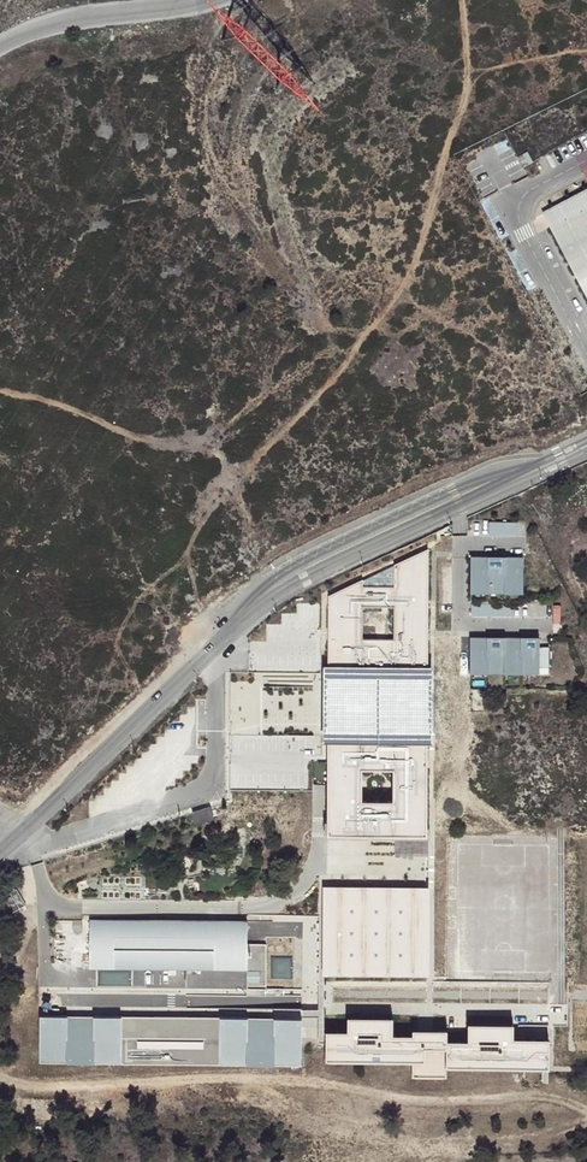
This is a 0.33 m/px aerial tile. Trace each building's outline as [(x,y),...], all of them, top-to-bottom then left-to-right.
[(549,226),(586,206),(586,188),(542,212),(549,226)] [(549,226),(586,299),(586,206),(549,226)] [(484,559),(433,562),(435,597),(486,595),(484,559)] [(391,560),(292,608),(297,689),(397,682),(391,560)] [(506,638),(437,642),(439,679),(508,674),(508,668),(518,667),(516,647),(507,647),(506,638)] [(418,732),(416,692),(347,696),(349,737),(418,732)] [(336,865),(351,864),(345,777),(306,780),(313,891),(334,889),(332,877),(337,877),(336,865)] [(198,826),(193,811),(175,818),(179,831),(198,826)] [(529,901),(526,847),(437,852),(440,906),(529,901)] [(355,928),(351,864),(336,865),(337,877),(332,877),(334,889),(313,891),(314,904),(322,904),(324,930),(355,928)] [(322,904),(314,904),(322,1018),(417,1013),(411,935),(356,937),(355,928),(324,930),(322,904)] [(90,968),(247,969),(247,922),(90,920),(90,968)]
